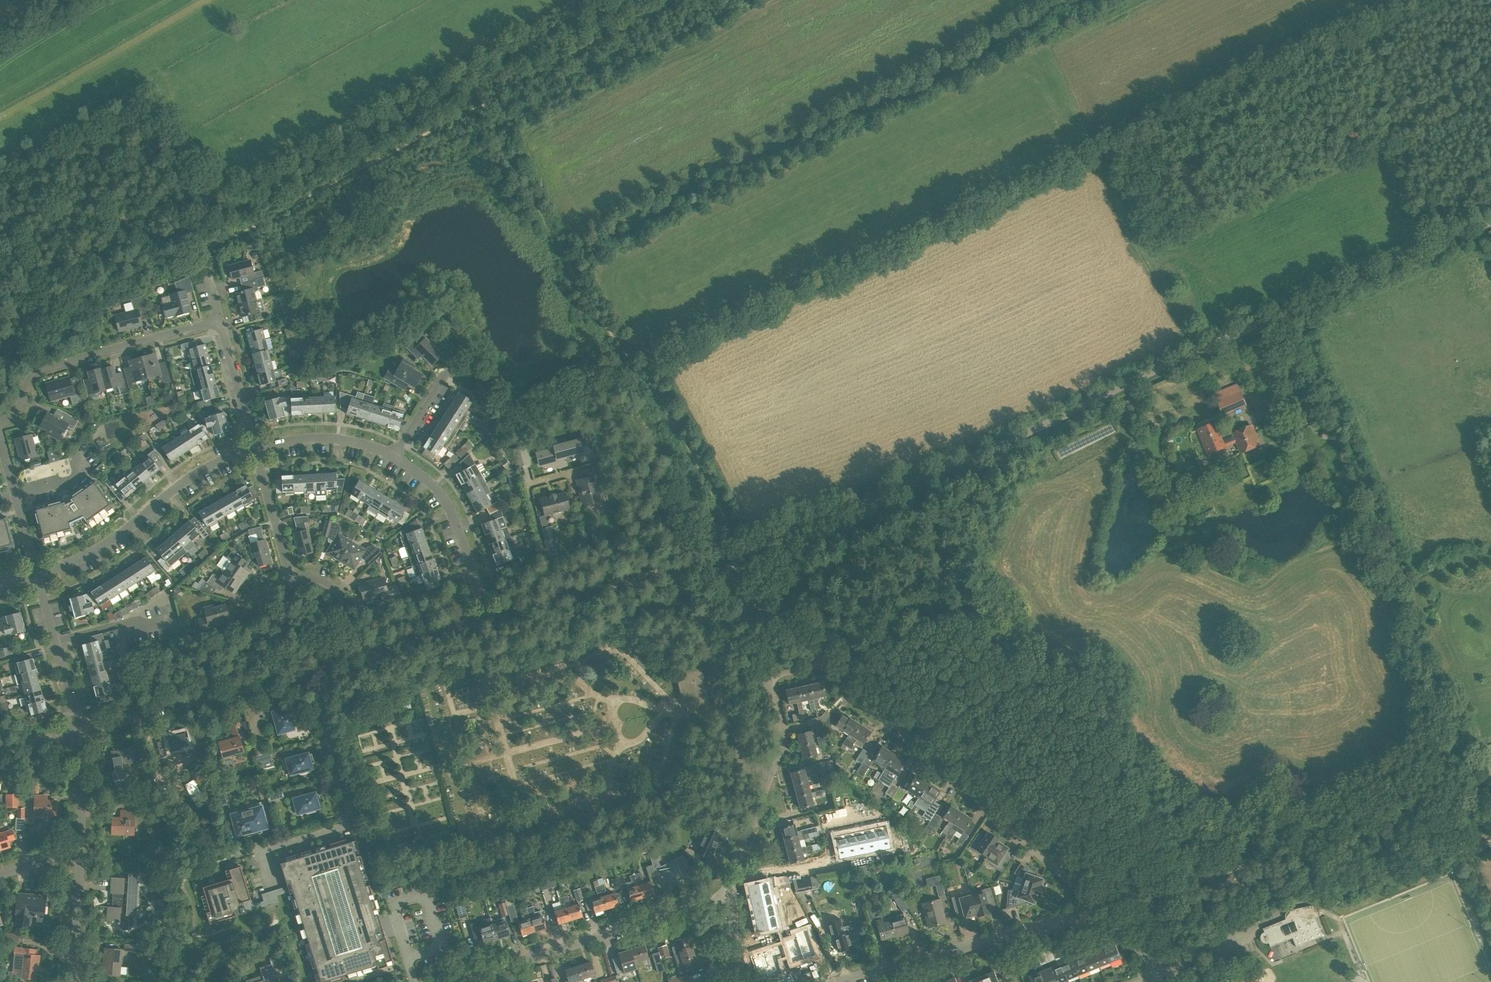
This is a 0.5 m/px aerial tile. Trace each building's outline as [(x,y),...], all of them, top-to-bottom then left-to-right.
[(254,273),(250,260),(229,266),(232,279),(247,275),(249,281),(263,278),(263,277),(262,271),(254,273)] [(176,316),(191,312),(186,293),(194,291),(190,276),(175,282),(178,293),(170,295),(172,302),(163,305),(167,317),(176,315),(176,316)] [(246,290),(236,293),(239,305),(262,299),(261,298),(261,297),(260,291),(258,290),(258,287),(265,285),(263,278),(249,281),(244,283),(246,290)] [(119,331),(142,325),(139,313),(148,310),(144,295),(131,300),(134,310),(115,315),(119,331)] [(266,317),(265,310),(262,299),(239,305),(242,317),(253,314),(255,320),(266,317)] [(265,339),(262,329),(246,333),(246,334),(247,333),(250,344),(265,339)] [(273,348),(270,338),(265,340),(265,339),(250,344),(252,354),(268,350),(273,348)] [(442,355),(425,338),(416,348),(411,343),(406,348),(417,358),(421,354),(432,365),(442,355)] [(196,347),(194,341),(182,344),(183,351),(187,350),(190,360),(208,355),(205,345),(206,344),(196,347)] [(255,364),(271,360),(268,350),(252,354),(255,364)] [(161,366),(158,365),(156,355),(143,359),(148,378),(159,375),(160,379),(166,383),(171,381),(167,365),(161,366)] [(211,365),(208,355),(190,360),(192,370),(195,369),(211,365)] [(148,378),(143,359),(143,357),(129,361),(133,375),(127,376),(130,388),(136,386),(135,381),(147,378),(148,378)] [(422,375),(413,369),(415,365),(404,359),(396,372),(390,368),(384,378),(400,387),(403,381),(415,388),(422,375)] [(274,371),(273,370),(271,360),(255,364),(258,375),(257,375),(274,371)] [(198,380),(214,376),(211,365),(195,369),(198,380)] [(117,380),(113,366),(101,370),(101,368),(100,369),(106,389),(113,387),(116,395),(128,392),(124,378),(117,380)] [(283,379),(280,368),(273,370),(274,371),(257,375),(260,386),(270,383),(272,389),(287,385),(286,378),(283,379)] [(88,400),(100,396),(99,391),(106,389),(100,369),(88,372),(91,384),(85,386),(88,400)] [(216,386),(214,376),(198,380),(201,390),(217,386),(216,386)] [(72,388),(69,377),(46,383),(51,401),(70,395),(73,404),(84,401),(80,385),(72,388)] [(1237,385),(1215,394),(1222,411),(1245,402),(1237,385)] [(220,397),(217,386),(201,390),(198,391),(200,399),(203,398),(204,400),(197,402),(199,409),(212,405),(210,399),(220,397)] [(402,399),(406,392),(402,390),(398,396),(402,399)] [(356,397),(340,392),(340,401),(349,404),(346,414),(347,414),(347,413),(357,417),(362,401),(364,394),(357,392),(356,397)] [(446,449),(470,412),(467,410),(472,401),(459,392),(458,393),(459,393),(430,438),(429,438),(423,447),(437,456),(443,447),(446,449)] [(367,420),(372,404),(374,397),(364,394),(362,401),(357,417),(367,420)] [(291,398),(291,396),(280,399),(280,397),(265,401),(270,420),(285,416),(284,415),(291,413),(291,415),(303,414),(335,412),(335,413),(335,396),(291,398)] [(382,408),(377,423),(387,426),(387,427),(388,427),(392,411),(393,409),(394,406),(384,403),(382,408)] [(377,423),(382,408),(372,404),(367,420),(377,423)] [(404,412),(393,409),(392,411),(388,427),(398,430),(404,412)] [(207,436),(209,436),(214,434),(214,435),(229,431),(224,412),(209,416),(209,418),(205,419),(206,424),(200,425),(207,436)] [(63,420),(47,413),(40,427),(47,430),(46,433),(60,441),(67,427),(73,430),(79,420),(66,413),(63,420)] [(490,430),(494,427),(489,422),(485,425),(490,430)] [(1251,426),(1231,434),(1231,432),(1227,430),(1221,432),(1217,422),(1198,430),(1208,454),(1237,442),(1242,453),(1260,446),(1251,426)] [(208,438),(207,436),(200,425),(199,424),(190,430),(198,444),(208,438)] [(480,440),(487,433),(482,428),(475,434),(480,440)] [(189,450),(198,444),(190,430),(180,436),(189,450)] [(37,456),(31,435),(15,439),(21,460),(32,457),(34,465),(41,463),(39,455),(37,456)] [(180,456),(189,450),(180,436),(171,442),(180,456)] [(580,441),(579,439),(553,446),(554,448),(536,453),(538,461),(539,465),(544,464),(552,462),(552,460),(566,456),(568,462),(580,459),(579,453),(588,450),(585,440),(580,441)] [(460,458),(474,445),(469,440),(455,453),(460,458)] [(171,462),(172,462),(171,461),(180,456),(171,442),(162,448),(171,462)] [(517,467),(529,463),(525,447),(513,451),(517,467)] [(52,450),(47,452),(50,462),(61,459),(52,450)] [(149,457),(141,463),(151,476),(159,469),(160,470),(160,469),(156,464),(161,460),(153,450),(148,455),(149,457)] [(454,454),(449,451),(446,455),(450,458),(443,464),(448,469),(459,459),(454,454)] [(461,485),(478,475),(480,474),(469,454),(459,463),(463,470),(455,475),(461,485)] [(68,458),(46,464),(49,475),(57,473),(58,474),(58,475),(59,476),(60,476),(61,477),(62,477),(63,477),(68,476),(69,475),(70,475),(71,474),(71,473),(71,472),(72,471),(72,470),(71,470),(68,458)] [(143,483),(151,476),(141,463),(133,470),(143,483)] [(40,466),(43,477),(49,475),(46,464),(40,466)] [(596,470),(595,465),(589,466),(580,468),(579,469),(581,475),(584,474),(585,478),(576,480),(583,506),(602,501),(595,476),(597,476),(595,471),(596,470)] [(35,467),(38,478),(43,477),(40,466),(35,467)] [(35,467),(29,469),(32,480),(38,478),(35,467)] [(133,471),(130,468),(122,475),(124,477),(135,490),(135,489),(143,483),(133,470),(133,471)] [(24,470),(27,481),(32,480),(29,469),(24,470)] [(336,479),(336,473),(335,473),(325,474),(326,490),(336,489),(336,492),(342,492),(344,478),(336,479)] [(315,493),(314,474),(304,475),(305,491),(304,491),(305,497),(307,497),(307,494),(315,493)] [(326,490),(325,474),(314,474),(315,493),(315,496),(326,495),(326,490)] [(467,494),(486,483),(480,474),(478,475),(461,485),(467,494)] [(294,492),(293,475),(281,476),(282,479),(276,480),(276,493),(286,492),(286,495),(294,494),(294,492)] [(305,491),(304,475),(293,476),(293,475),(294,492),(304,491),(305,491)] [(117,483),(113,477),(106,483),(114,494),(120,489),(126,497),(135,490),(124,477),(117,483)] [(114,507),(95,480),(70,498),(68,496),(66,496),(65,497),(63,499),(63,501),(34,509),(43,541),(72,533),(70,524),(84,518),(89,525),(114,507)] [(360,500),(368,486),(359,481),(360,480),(359,480),(351,494),(360,500)] [(472,503),(488,494),(491,492),(486,483),(467,494),(472,503)] [(248,488),(246,485),(236,490),(244,505),(245,507),(253,503),(251,501),(259,496),(252,485),(248,488)] [(369,505),(377,491),(368,486),(360,500),(369,505)] [(235,510),(244,505),(236,490),(236,491),(227,496),(235,510)] [(376,515),(377,513),(386,497),(377,491),(369,505),(370,505),(367,509),(376,515)] [(569,509),(565,493),(555,495),(550,496),(550,497),(540,499),(545,515),(552,513),(553,516),(555,517),(557,518),(559,517),(561,516),(562,513),(561,511),(569,509)] [(491,504),(490,502),(492,501),(488,494),(472,503),(477,512),(476,513),(477,513),(486,508),(489,514),(501,508),(497,501),(491,504)] [(226,516),(235,510),(227,496),(218,502),(226,516)] [(386,519),(396,502),(386,497),(377,513),(386,519)] [(216,521),(217,521),(226,516),(218,502),(208,507),(216,521)] [(405,508),(396,502),(386,519),(393,523),(395,520),(403,525),(409,514),(404,511),(406,508),(405,508)] [(216,521),(208,507),(199,512),(198,512),(207,527),(210,525),(211,527),(218,523),(217,521),(216,521)] [(506,527),(504,520),(503,516),(501,508),(489,514),(492,520),(481,524),(481,525),(482,525),(485,535),(506,527)] [(349,518),(353,512),(349,509),(345,515),(349,518)] [(6,516),(0,518),(0,552),(15,548),(6,516)] [(306,530),(305,523),(309,522),(308,516),(296,517),(294,518),(296,525),(298,532),(294,534),(299,556),(301,555),(302,556),(304,555),(304,554),(313,552),(307,530),(306,530)] [(418,529),(416,522),(414,521),(416,519),(400,531),(400,532),(401,531),(402,535),(400,536),(404,546),(407,545),(425,539),(421,529),(422,528),(418,529)] [(345,538),(338,534),(340,531),(339,527),(338,524),(335,522),(326,520),(322,536),(328,538),(333,541),(327,552),(333,556),(333,558),(336,560),(338,559),(341,561),(353,540),(348,537),(345,538)] [(196,528),(189,521),(181,528),(191,541),(193,543),(199,537),(197,535),(199,534),(204,539),(209,535),(200,525),(196,528)] [(264,540),(262,532),(263,532),(261,526),(248,530),(250,535),(256,534),(258,541),(249,544),(253,558),(257,557),(260,566),(271,563),(265,540),(264,540)] [(547,527),(541,528),(545,542),(552,540),(548,526),(547,527)] [(489,545),(510,537),(506,527),(485,535),(489,545)] [(183,548),(191,541),(181,528),(173,535),(183,548)] [(179,559),(187,552),(183,548),(173,535),(165,542),(175,554),(177,556),(179,559)] [(492,555),(514,547),(510,537),(489,545),(493,554),(492,555)] [(408,557),(414,555),(429,549),(425,539),(407,545),(404,546),(408,557)] [(365,550),(359,546),(358,543),(353,540),(341,561),(343,562),(343,564),(346,566),(348,565),(354,569),(361,558),(365,560),(370,565),(382,554),(377,548),(374,546),(370,546),(367,547),(365,550)] [(175,554),(165,542),(157,549),(156,549),(162,557),(158,561),(166,570),(171,566),(167,561),(169,560),(171,562),(177,556),(175,554)] [(521,565),(518,557),(514,547),(492,555),(496,566),(505,562),(508,569),(521,565)] [(411,567),(433,559),(429,549),(414,555),(408,557),(411,567)] [(221,569),(224,571),(241,583),(248,572),(240,566),(244,560),(232,551),(227,557),(228,558),(221,569)] [(143,578),(155,570),(146,557),(135,565),(143,578)] [(436,569),(433,559),(411,567),(415,576),(419,575),(437,569),(437,568),(436,569)] [(132,585),(143,578),(135,565),(123,572),(132,585)] [(439,586),(437,580),(441,579),(437,569),(419,575),(421,583),(424,582),(427,591),(439,586)] [(234,594),(241,583),(224,571),(220,578),(213,574),(207,582),(202,579),(195,589),(212,594),(216,589),(220,591),(223,586),(234,594)] [(121,592),(132,585),(123,572),(112,579),(121,592)] [(383,578),(359,584),(364,600),(382,595),(384,603),(400,598),(396,584),(386,587),(383,578)] [(110,600),(121,592),(112,579),(101,586),(110,600)] [(100,606),(110,600),(101,586),(91,592),(92,594),(90,594),(93,606),(99,604),(100,606)] [(181,591),(177,586),(172,590),(176,595),(181,591)] [(94,611),(93,606),(90,594),(85,596),(85,595),(70,599),(75,618),(90,614),(89,612),(94,611)] [(229,617),(225,605),(213,608),(212,606),(204,608),(207,617),(198,620),(202,631),(215,627),(213,622),(229,617)] [(11,635),(26,631),(21,612),(6,616),(6,617),(1,618),(4,630),(5,634),(10,633),(11,635)] [(104,651),(107,650),(103,633),(90,636),(92,642),(82,645),(85,655),(104,650),(104,651)] [(106,658),(104,651),(104,650),(85,655),(85,656),(86,656),(88,666),(104,662),(104,661),(103,659),(106,658)] [(17,674),(36,669),(33,658),(17,662),(18,665),(15,666),(17,674)] [(91,676),(107,672),(106,669),(108,668),(106,661),(104,661),(104,662),(88,666),(91,676)] [(708,704),(701,678),(703,677),(701,666),(676,673),(685,706),(687,705),(688,709),(693,726),(713,720),(708,704)] [(20,684),(38,679),(35,669),(36,669),(17,674),(18,674),(15,675),(18,685),(20,684)] [(107,675),(107,672),(91,676),(94,686),(93,686),(93,687),(114,681),(112,673),(107,675)] [(26,694),(41,690),(38,679),(20,684),(22,692),(25,691),(26,694)] [(119,698),(114,681),(93,687),(96,697),(100,697),(101,702),(119,698)] [(815,709),(820,709),(817,697),(825,695),(822,683),(810,685),(815,709)] [(815,709),(810,685),(798,688),(801,701),(808,699),(811,711),(815,709)] [(798,688),(786,691),(788,704),(796,702),(799,713),(792,715),(793,721),(805,719),(801,701),(798,688)] [(44,700),(41,690),(26,694),(26,697),(24,697),(26,705),(44,700)] [(31,715),(47,711),(44,700),(26,705),(28,713),(30,712),(31,715)] [(405,710),(411,708),(409,700),(397,704),(399,711),(405,710)] [(282,706),(273,708),(277,722),(275,723),(278,734),(286,732),(286,730),(294,728),(292,721),(294,720),(292,711),(289,711),(288,707),(283,708),(282,706)] [(819,723),(825,722),(825,721),(830,715),(826,711),(821,716),(817,717),(819,723)] [(827,728),(829,727),(836,719),(830,715),(825,721),(825,722),(827,728)] [(848,721),(841,716),(835,725),(849,734),(843,744),(846,746),(860,726),(849,719),(848,721)] [(808,726),(814,724),(819,723),(817,717),(806,720),(808,726)] [(816,730),(827,728),(825,722),(819,723),(814,724),(816,730)] [(234,763),(231,755),(244,751),(240,738),(243,738),(239,723),(233,725),(236,737),(218,742),(222,757),(223,757),(226,765),(234,763)] [(861,747),(870,732),(860,726),(846,746),(849,748),(850,749),(854,743),(861,747)] [(800,746),(813,743),(810,731),(797,734),(800,746)] [(188,746),(185,733),(168,737),(168,738),(161,740),(163,746),(169,744),(171,750),(188,746)] [(257,756),(264,755),(259,739),(253,741),(257,756)] [(803,758),(816,755),(813,743),(800,746),(803,758)] [(130,784),(129,777),(132,777),(130,763),(141,761),(138,747),(132,748),(123,750),(112,752),(115,772),(112,772),(113,780),(114,780),(115,786),(130,784)] [(893,755),(881,747),(878,752),(872,748),(869,753),(861,763),(856,772),(862,777),(869,766),(873,760),(885,768),(893,755)] [(861,763),(869,753),(863,749),(856,760),(861,763)] [(257,764),(272,759),(270,753),(264,755),(257,756),(255,757),(257,764)] [(297,756),(282,760),(285,770),(290,768),(292,774),(299,772),(300,775),(309,772),(308,770),(313,769),(311,764),(314,763),(312,754),(298,757),(297,756)] [(897,775),(905,762),(893,755),(885,768),(881,774),(877,779),(889,787),(885,793),(891,797),(898,787),(891,783),(897,775)] [(806,777),(804,769),(791,773),(794,785),(818,778),(817,774),(806,777)] [(918,797),(927,784),(915,776),(907,790),(918,797)] [(797,797),(810,793),(808,786),(819,783),(818,778),(794,785),(797,797)] [(267,795),(262,779),(255,781),(260,796),(266,794),(267,795),(269,802),(284,798),(282,791),(267,795)] [(25,794),(38,794),(38,781),(25,781),(25,794)] [(939,806),(932,801),(938,791),(927,784),(918,797),(919,797),(915,803),(911,809),(915,811),(918,806),(926,810),(920,820),(927,824),(930,820),(939,806)] [(899,802),(905,792),(898,787),(891,797),(899,802)] [(221,806),(227,804),(223,789),(216,791),(221,806)] [(800,809),(813,805),(811,798),(822,794),(821,790),(810,793),(797,797),(800,809)] [(304,795),(293,798),(295,806),(297,806),(299,814),(306,812),(307,814),(316,812),(315,809),(320,808),(318,803),(321,803),(319,793),(305,797),(304,795)] [(19,808),(25,807),(25,795),(6,795),(7,807),(19,807),(19,808)] [(47,801),(47,796),(35,796),(35,816),(57,816),(57,801),(47,801)] [(268,828),(265,817),(261,802),(253,804),(254,810),(247,812),(253,835),(262,833),(261,830),(268,828)] [(947,834),(961,813),(950,806),(943,817),(949,821),(946,825),(942,831),(947,834)] [(237,837),(239,836),(243,835),(244,838),(253,835),(247,812),(239,814),(238,808),(230,810),(237,837)] [(142,824),(142,815),(135,814),(135,811),(121,810),(120,819),(112,819),(112,833),(134,834),(134,824),(142,824)] [(963,832),(964,830),(971,819),(961,813),(947,834),(945,837),(950,840),(955,831),(961,835),(956,842),(961,845),(968,835),(963,832)] [(929,834),(940,817),(934,814),(923,830),(929,834)] [(716,822),(707,818),(705,818),(700,828),(705,831),(696,852),(710,859),(720,835),(712,831),(716,822)] [(796,832),(794,824),(781,828),(784,840),(817,831),(816,826),(807,828),(807,829),(796,832)] [(884,827),(874,829),(878,849),(889,847),(884,827)] [(874,829),(864,831),(869,851),(878,849),(874,829)] [(12,831),(0,834),(0,850),(10,847),(8,841),(14,839),(12,831)] [(810,838),(818,836),(817,831),(784,840),(787,851),(800,848),(798,841),(810,838)] [(864,831),(854,833),(859,854),(869,851),(864,831)] [(998,839),(987,832),(984,837),(978,833),(969,847),(975,851),(976,851),(985,857),(986,858),(998,839)] [(854,833),(844,836),(849,856),(859,854),(854,833)] [(844,836),(834,838),(839,858),(849,856),(844,836)] [(345,840),(346,840),(346,839),(329,844),(330,848),(326,849),(325,846),(279,859),(287,887),(271,892),(262,894),(264,901),(252,905),(250,900),(251,900),(240,866),(229,870),(232,878),(202,887),(210,911),(206,912),(209,924),(235,916),(235,915),(241,913),(241,914),(246,912),(278,902),(276,895),(289,891),(289,894),(293,893),(295,899),(291,900),(294,909),(298,908),(300,913),(296,915),(299,924),(303,923),(304,928),(300,930),(303,939),(307,938),(309,943),(305,944),(308,954),(312,953),(313,958),(309,959),(312,969),(316,968),(318,973),(314,974),(316,981),(322,981),(326,981),(336,981),(343,980),(342,976),(347,975),(348,978),(394,964),(384,932),(379,915),(375,916),(373,910),(377,909),(374,900),(370,901),(368,896),(372,894),(369,885),(365,886),(364,881),(368,879),(365,870),(361,871),(359,866),(363,865),(360,855),(356,856),(355,851),(359,850),(356,840),(346,843),(345,840)] [(1001,870),(1010,857),(1004,853),(1008,848),(997,841),(998,840),(998,839),(986,858),(985,857),(985,859),(995,866),(1001,870)] [(813,850),(811,845),(800,848),(787,851),(790,863),(803,860),(801,853),(813,850)] [(631,856),(648,851),(646,846),(629,851),(631,856)] [(651,860),(658,857),(655,850),(649,853),(651,860)] [(693,875),(685,862),(685,861),(682,856),(671,861),(671,862),(661,867),(656,858),(651,860),(652,863),(652,865),(656,876),(663,873),(670,887),(693,875)] [(649,879),(656,877),(656,876),(652,865),(652,863),(646,864),(647,866),(646,867),(649,879)] [(1041,891),(1043,883),(1041,883),(1043,879),(1034,875),(1035,872),(1021,863),(1015,872),(1023,878),(1021,885),(1041,891)] [(875,874),(882,870),(878,864),(872,868),(875,874)] [(868,872),(866,865),(854,868),(856,875),(868,872)] [(639,873),(638,871),(634,872),(643,898),(654,894),(650,881),(644,883),(641,872),(639,873)] [(622,896),(628,894),(631,901),(643,898),(634,872),(630,873),(631,875),(629,876),(631,882),(625,883),(623,876),(617,878),(622,896)] [(128,874),(127,874),(126,874),(125,874),(124,875),(124,878),(112,877),(111,893),(114,894),(114,907),(108,906),(107,921),(118,921),(118,924),(119,924),(119,925),(120,927),(121,928),(123,930),(125,930),(127,930),(129,930),(131,929),(132,927),(133,926),(133,925),(133,916),(137,916),(139,874),(129,874),(128,874)] [(553,875),(539,879),(542,889),(556,885),(553,875)] [(944,895),(939,875),(925,879),(928,887),(935,885),(938,896),(944,895)] [(795,892),(819,888),(816,876),(793,881),(795,892)] [(955,886),(954,879),(945,882),(947,888),(955,886)] [(540,889),(537,880),(529,882),(531,891),(540,889)] [(767,880),(748,885),(750,896),(770,892),(767,880)] [(594,912),(606,909),(599,885),(598,881),(593,882),(598,898),(591,900),(594,912)] [(604,884),(599,885),(606,909),(618,905),(614,893),(607,895),(604,884)] [(1041,891),(1021,885),(1019,891),(1008,890),(1007,908),(1024,903),(1025,900),(1034,903),(1036,899),(1038,900),(1041,891)] [(995,904),(990,887),(983,889),(983,890),(972,893),(971,893),(977,915),(990,912),(988,906),(995,904)] [(577,902),(583,900),(579,888),(574,890),(577,902)] [(770,892),(750,896),(753,907),(773,903),(770,892)] [(908,908),(900,896),(901,896),(898,892),(892,896),(894,900),(902,911),(908,908)] [(16,924),(27,925),(31,926),(32,916),(34,916),(34,917),(36,917),(36,916),(44,917),(44,913),(45,913),(46,907),(45,907),(46,896),(18,893),(16,914),(17,914),(16,924)] [(977,915),(971,893),(959,896),(959,895),(952,897),(956,913),(963,912),(965,917),(977,914),(977,916),(977,915)] [(571,906),(567,895),(563,897),(570,920),(582,916),(578,904),(571,906)] [(558,924),(570,920),(563,897),(558,898),(562,909),(554,911),(558,924)] [(928,927),(943,923),(939,908),(942,908),(939,899),(922,904),(928,927)] [(463,903),(456,905),(460,919),(467,917),(463,903)] [(502,916),(508,914),(504,903),(499,905),(502,916)] [(773,903),(753,907),(756,919),(775,914),(773,903)] [(512,905),(506,907),(508,911),(511,922),(517,920),(513,909),(512,905)] [(871,905),(865,907),(868,921),(874,919),(876,926),(877,925),(881,940),(895,936),(891,921),(890,921),(889,917),(883,919),(882,915),(874,917),(871,905)] [(1296,947),(1323,936),(1316,918),(1317,917),(1312,905),(1290,910),(1292,916),(1263,928),(1264,932),(1262,933),(1261,935),(1260,938),(1261,941),(1264,943),(1267,944),(1269,943),(1271,947),(1293,938),(1296,947)] [(536,917),(533,906),(526,908),(534,931),(545,928),(542,915),(536,917)] [(522,935),(534,931),(526,908),(520,910),(524,921),(518,923),(522,935)] [(895,936),(908,932),(904,918),(903,913),(896,915),(897,919),(891,921),(895,936)] [(775,914),(756,919),(758,930),(778,925),(775,914)] [(496,939),(489,917),(469,924),(474,939),(482,937),(484,943),(496,939)] [(492,921),(491,917),(489,917),(496,939),(509,935),(504,920),(504,917),(492,921)] [(844,933),(842,928),(843,928),(841,920),(827,924),(831,937),(834,936),(838,951),(851,948),(850,942),(858,940),(855,930),(844,933)] [(814,931),(796,938),(803,959),(815,955),(811,945),(818,943),(814,931)] [(677,945),(672,947),(674,955),(693,950),(688,936),(676,940),(677,945)] [(1107,945),(1103,936),(1100,937),(1110,963),(1121,959),(1114,942),(1107,945)] [(1100,967),(1110,963),(1100,937),(1096,939),(1100,948),(1093,951),(1100,967)] [(796,938),(778,944),(782,955),(788,953),(791,963),(803,959),(796,938)] [(775,953),(763,957),(770,979),(782,975),(776,957),(782,955),(778,944),(772,946),(775,953)] [(1086,954),(1083,944),(1079,945),(1089,972),(1100,967),(1093,951),(1086,954)] [(637,969),(645,966),(643,960),(648,958),(644,945),(631,949),(635,962),(637,969)] [(661,959),(670,956),(666,945),(658,948),(659,952),(661,959)] [(1079,976),(1089,972),(1079,945),(1075,947),(1079,957),(1072,960),(1079,976)] [(35,979),(36,972),(38,972),(40,955),(35,955),(36,949),(15,947),(12,971),(8,971),(7,981),(19,981),(20,978),(35,979)] [(119,975),(122,950),(105,948),(103,961),(105,962),(104,973),(119,975)] [(624,973),(637,969),(635,962),(631,949),(618,954),(619,956),(612,958),(617,974),(624,972),(624,973)] [(693,950),(674,955),(676,959),(675,959),(680,974),(695,969),(693,963),(696,962),(693,950)] [(1063,959),(1060,952),(1053,955),(1055,960),(1059,958),(1068,980),(1079,976),(1072,960),(1066,962),(1063,959)] [(286,953),(278,955),(281,965),(289,963),(286,953)] [(745,963),(749,976),(755,974),(758,981),(760,981),(770,979),(763,957),(745,963)] [(263,974),(263,975),(264,979),(255,981),(280,981),(278,974),(276,975),(271,958),(273,965),(262,968),(263,974)] [(1068,980),(1059,958),(1055,960),(1056,961),(1056,966),(1050,968),(1056,981),(1063,981),(1068,980)] [(1042,967),(1040,961),(1033,964),(1035,969),(1038,967),(1044,981),(1056,981),(1050,968),(1045,971),(1042,967)] [(582,979),(595,975),(591,962),(578,966),(582,979)] [(563,981),(583,981),(582,979),(578,966),(565,970),(568,980),(563,981)] [(1038,967),(1035,969),(1035,970),(1036,974),(1030,977),(1032,981),(1044,981),(1038,967)] [(993,969),(985,972),(986,975),(982,976),(985,981),(999,981),(995,971),(994,971),(993,969)]
